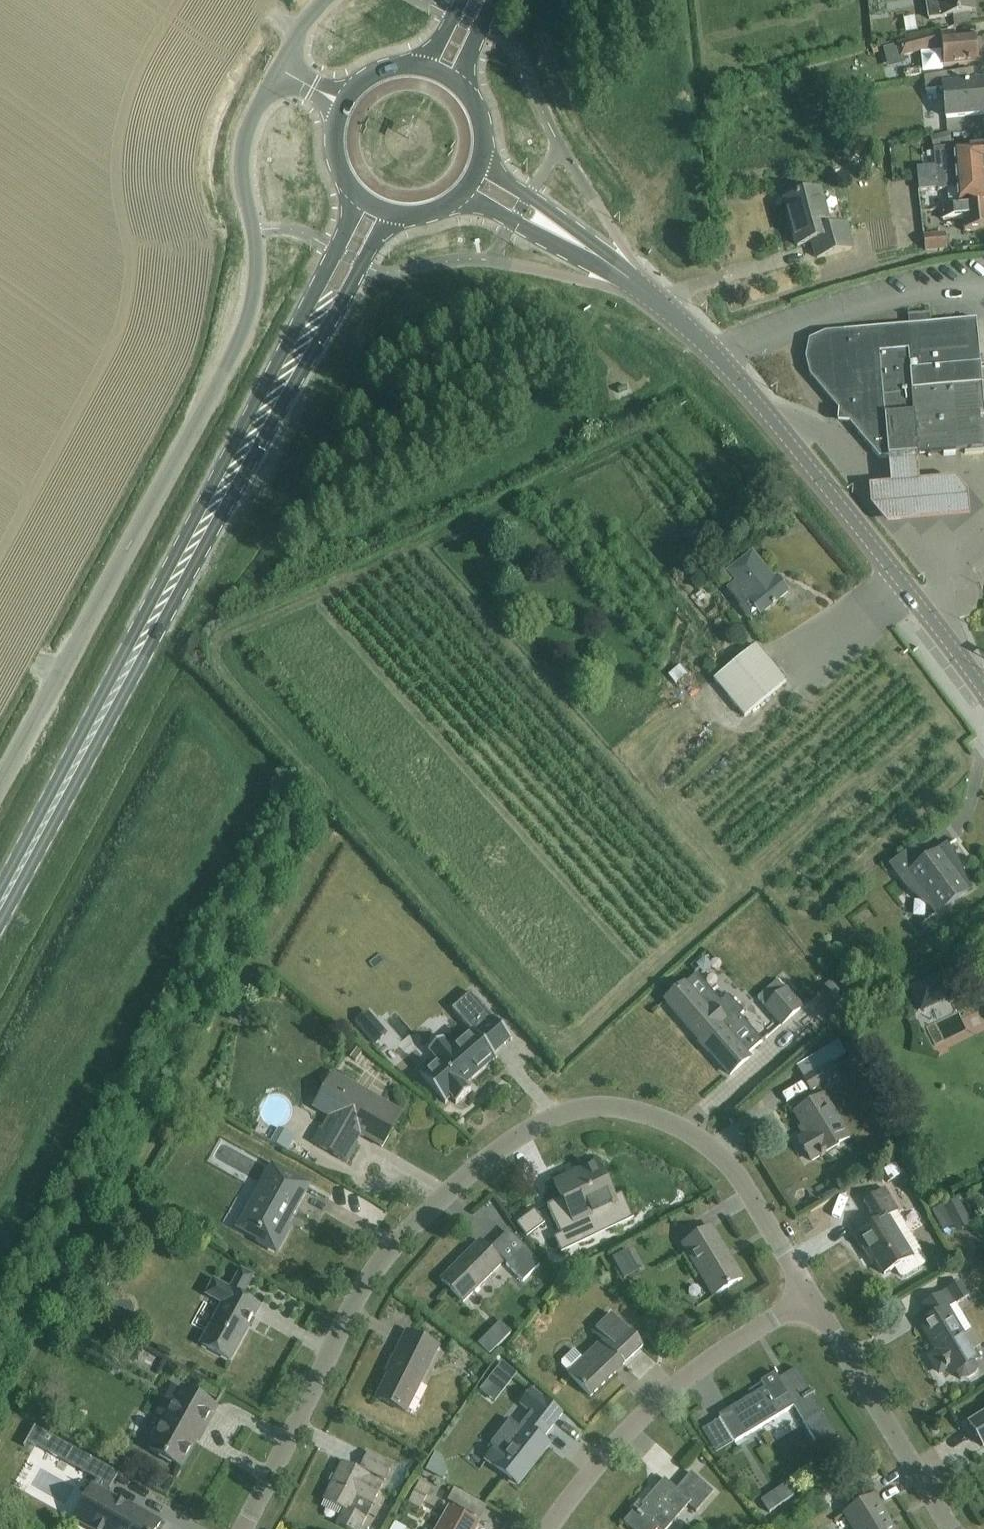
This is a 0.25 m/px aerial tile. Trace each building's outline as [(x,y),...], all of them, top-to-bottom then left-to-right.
[(928,21),(953,18),(969,15),(973,15),(971,0),(925,0),(928,21)] [(909,30),(920,29),(918,14),(907,15),(909,30)] [(969,15),(953,18),(954,27),(970,24),(969,15)] [(953,33),(939,35),(898,47),(901,59),(940,47),(942,67),(977,64),(977,61),(979,59),(978,51),(976,49),(975,38),(954,39),(953,33)] [(923,79),(924,92),(942,91),(945,119),(983,115),(983,104),(982,83),(974,84),(973,72),(950,75),(923,79)] [(933,150),(951,143),(948,135),(930,141),(933,150)] [(937,153),(939,169),(940,179),(956,178),(983,175),(983,167),(983,166),(983,165),(983,164),(983,151),(982,149),(953,151),(937,153)] [(918,182),(919,193),(939,191),(939,193),(957,191),(958,204),(983,202),(983,175),(956,178),(918,182)] [(832,231),(820,192),(786,202),(799,246),(814,242),(819,260),(852,250),(845,227),(832,231)] [(940,209),(941,222),(963,220),(964,231),(983,230),(983,205),(940,209)] [(949,246),(948,231),(922,233),(924,249),(949,246)] [(805,361),(810,378),(842,415),(839,421),(849,424),(879,459),(889,458),(915,456),(983,450),(983,411),(978,334),(976,322),(931,326),(930,316),(911,318),(912,328),(890,330),(844,334),(826,336),(810,342),(805,361)] [(891,490),(870,490),(872,510),(887,529),(969,522),(968,498),(957,484),(917,487),(915,456),(889,458),(891,490)] [(725,593),(738,610),(738,613),(745,622),(748,622),(756,616),(758,617),(789,593),(777,579),(775,581),(754,553),(727,574),(736,585),(725,593)] [(755,642),(730,661),(713,676),(743,713),(760,699),(785,679),(755,642)] [(679,665),(668,675),(681,689),(682,688),(684,689),(691,683),(685,675),(686,674),(679,665)] [(937,912),(968,890),(958,877),(960,875),(953,865),(955,864),(944,849),(923,864),(913,851),(892,866),(903,880),(906,878),(916,892),(920,889),(937,912)] [(941,973),(910,987),(921,1011),(952,996),(941,973)] [(720,1001),(697,974),(666,1001),(730,1075),(749,1058),(747,1055),(762,1041),(740,1015),(743,1012),(728,995),(720,1001)] [(777,980),(767,989),(758,997),(781,1024),(801,1007),(777,980)] [(499,1025),(471,993),(452,1010),(472,1032),(422,1075),(421,1074),(420,1075),(445,1104),(446,1103),(445,1102),(451,1097),(455,1103),(454,1103),(456,1105),(471,1092),(470,1090),(469,1091),(464,1086),(465,1085),(464,1084),(471,1078),(472,1079),(495,1059),(496,1060),(497,1059),(481,1040),(497,1026),(498,1026),(499,1025)] [(241,1004),(232,1015),(239,1021),(241,1023),(250,1012),(246,1009),(241,1004)] [(374,1021),(367,1013),(362,1017),(356,1022),(363,1030),(369,1025),(374,1021)] [(837,1076),(830,1064),(847,1054),(838,1041),(798,1066),(805,1078),(804,1079),(812,1092),(837,1076)] [(382,1147),(401,1114),(333,1075),(319,1098),(335,1107),(314,1143),(347,1161),(362,1135),(382,1147)] [(820,1156),(849,1139),(824,1096),(795,1113),(808,1135),(798,1140),(811,1161),(820,1155),(820,1156)] [(272,1144),(286,1152),(292,1141),(279,1133),(272,1144)] [(562,1199),(547,1206),(553,1218),(561,1235),(562,1237),(564,1236),(564,1235),(577,1229),(583,1242),(626,1221),(631,1218),(630,1215),(629,1215),(624,1204),(621,1198),(623,1197),(622,1194),(614,1198),(605,1179),(597,1163),(595,1164),(596,1165),(557,1183),(557,1182),(554,1183),(562,1199)] [(287,1225),(308,1186),(273,1167),(251,1207),(256,1210),(247,1226),(262,1234),(258,1242),(276,1251),(290,1226),(287,1225)] [(925,1258),(922,1252),(885,1189),(864,1202),(876,1222),(856,1234),(867,1253),(870,1251),(884,1273),(894,1267),(900,1277),(903,1278),(907,1278),(925,1266),(926,1263),(926,1261),(925,1258)] [(973,1224),(963,1206),(959,1199),(943,1207),(947,1214),(957,1233),(973,1224)] [(527,1218),(518,1225),(527,1237),(536,1231),(544,1225),(539,1218),(534,1212),(527,1218)] [(713,1296),(742,1279),(712,1227),(683,1245),(713,1296)] [(464,1302),(502,1263),(480,1242),(442,1280),(464,1302)] [(515,1257),(507,1265),(524,1282),(532,1273),(540,1265),(525,1247),(515,1257)] [(636,1267),(627,1252),(613,1259),(621,1275),(636,1267)] [(258,1306),(240,1296),(251,1277),(241,1271),(230,1291),(214,1282),(207,1294),(224,1303),(202,1344),(229,1359),(258,1306)] [(972,1332),(956,1304),(969,1296),(962,1283),(921,1307),(925,1315),(918,1319),(934,1347),(936,1345),(940,1351),(930,1357),(939,1373),(948,1368),(952,1374),(955,1372),(959,1379),(967,1379),(974,1374),(978,1368),(974,1361),(977,1359),(973,1351),(981,1346),(972,1332)] [(604,1339),(583,1359),(574,1350),(559,1363),(568,1373),(567,1373),(589,1397),(642,1347),(611,1314),(595,1329),(604,1339)] [(406,1412),(438,1348),(406,1332),(393,1358),(397,1360),(378,1398),(406,1412)] [(489,1334),(479,1345),(489,1355),(500,1344),(489,1334)] [(148,1346),(141,1364),(159,1371),(166,1352),(148,1346)] [(502,1364),(492,1377),(505,1387),(515,1375),(502,1364)] [(820,1451),(838,1439),(796,1368),(718,1415),(734,1441),(793,1406),(820,1451)] [(156,1415),(165,1421),(149,1450),(180,1467),(202,1428),(204,1429),(215,1409),(182,1391),(180,1394),(171,1388),(156,1415)] [(496,1447),(486,1460),(517,1484),(548,1444),(542,1439),(562,1413),(531,1390),(520,1404),(529,1412),(518,1425),(510,1419),(491,1443),(496,1447)] [(970,1424),(983,1447),(983,1446),(983,1415),(970,1424)] [(35,1427),(27,1441),(35,1445),(42,1432),(35,1427)] [(50,1454),(97,1480),(92,1489),(75,1520),(91,1528),(156,1528),(158,1525),(105,1496),(118,1474),(58,1440),(50,1454)] [(385,1480),(392,1465),(369,1454),(361,1468),(385,1480)] [(383,1484),(341,1463),(323,1499),(344,1509),(337,1523),(348,1528),(361,1528),(383,1484)] [(713,1492),(690,1472),(675,1489),(664,1479),(636,1511),(634,1509),(623,1523),(630,1528),(666,1528),(688,1504),(696,1511),(713,1492)] [(773,1513),(801,1495),(792,1480),(764,1498),(773,1513)] [(431,1488),(421,1483),(410,1503),(420,1508),(431,1488)] [(873,1496),(844,1513),(854,1528),(893,1528),(873,1496)] [(478,1525),(474,1522),(450,1509),(438,1528),(476,1528),(478,1525)]
